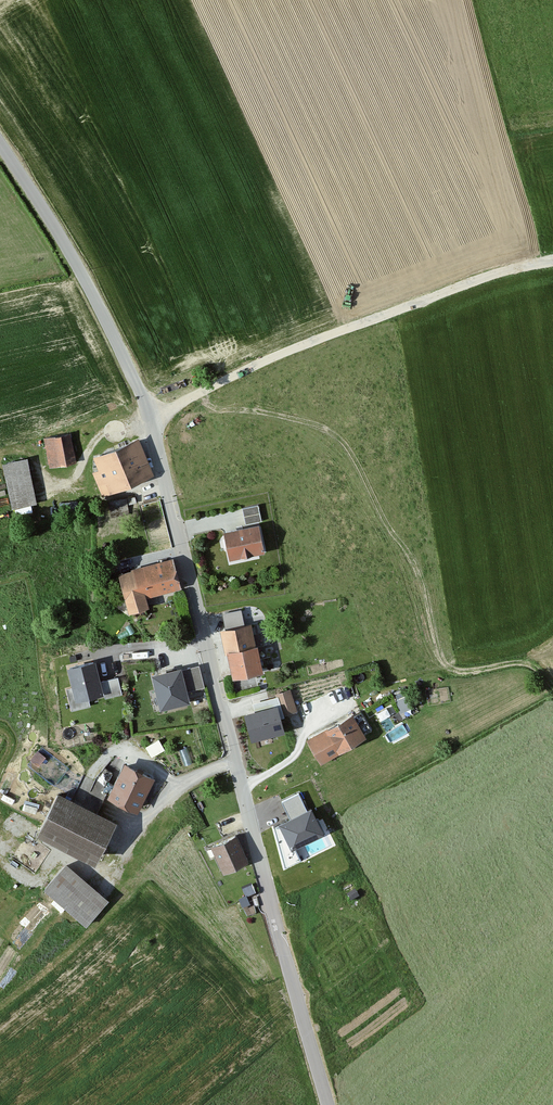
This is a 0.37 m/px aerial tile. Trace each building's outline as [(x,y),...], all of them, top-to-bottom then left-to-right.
[(70,435),(43,440),(49,469),(75,464),(70,435)] [(152,477),(137,441),(92,460),(97,471),(91,473),(95,484),(102,481),(108,496),(152,477)] [(35,504),(26,461),(2,466),(10,509),(35,504)] [(260,524),(257,508),(242,510),(245,527),(260,524)] [(114,519),(113,532),(126,532),(126,519),(114,519)] [(263,555),(258,528),(223,535),(228,562),(263,555)] [(180,591),(172,561),(130,571),(131,573),(119,576),(128,614),(148,609),(146,599),(180,591)] [(245,607),(225,609),(227,625),(246,623),(245,607)] [(254,647),(250,626),(218,632),(222,654),(226,653),(231,680),(262,675),(257,647),(254,647)] [(95,659),(66,666),(74,700),(103,693),(100,681),(95,659)] [(199,664),(182,669),(187,690),(204,686),(199,664)] [(182,669),(181,665),(152,672),(160,708),(190,701),(187,690),(182,669)] [(100,681),(103,693),(104,698),(122,693),(118,677),(100,681)] [(295,712),(289,692),(275,695),(277,701),(281,716),(295,712)] [(281,716),(277,701),(243,711),(251,740),(285,730),(281,716)] [(367,741),(353,715),(307,741),(321,767),(367,741)] [(369,729),(360,715),(355,718),(364,732),(369,729)] [(152,753),(165,747),(160,737),(147,743),(152,753)] [(49,779),(63,764),(42,745),(28,759),(49,779)] [(154,781),(124,766),(107,799),(137,814),(154,781)] [(330,795),(325,786),(316,791),(322,800),(330,795)] [(116,822),(58,793),(36,836),(94,865),(116,822)] [(290,821),(308,812),(299,793),(281,801),(290,821)] [(324,836),(311,811),(308,812),(290,821),(279,826),(292,852),(324,836)] [(247,864),(235,838),(211,849),(222,875),(247,864)] [(107,902),(65,867),(43,894),(86,929),(107,902)]
